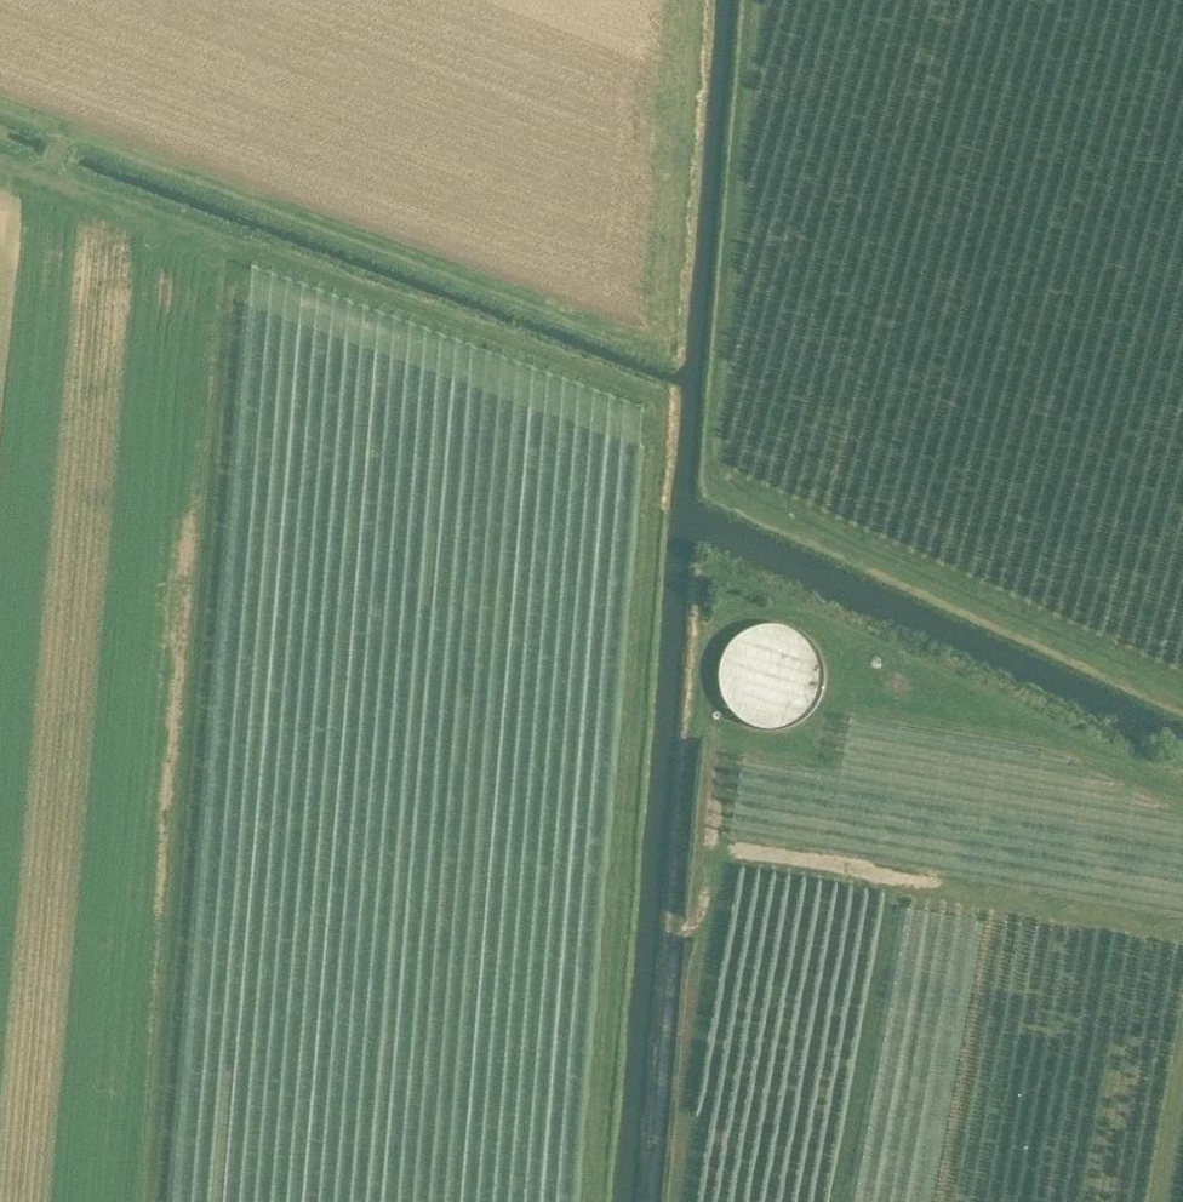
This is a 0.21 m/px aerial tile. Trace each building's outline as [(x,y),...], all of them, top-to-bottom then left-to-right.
[(733,670),(727,672),(746,728),(827,700),(798,617),(724,642),(733,670)]
